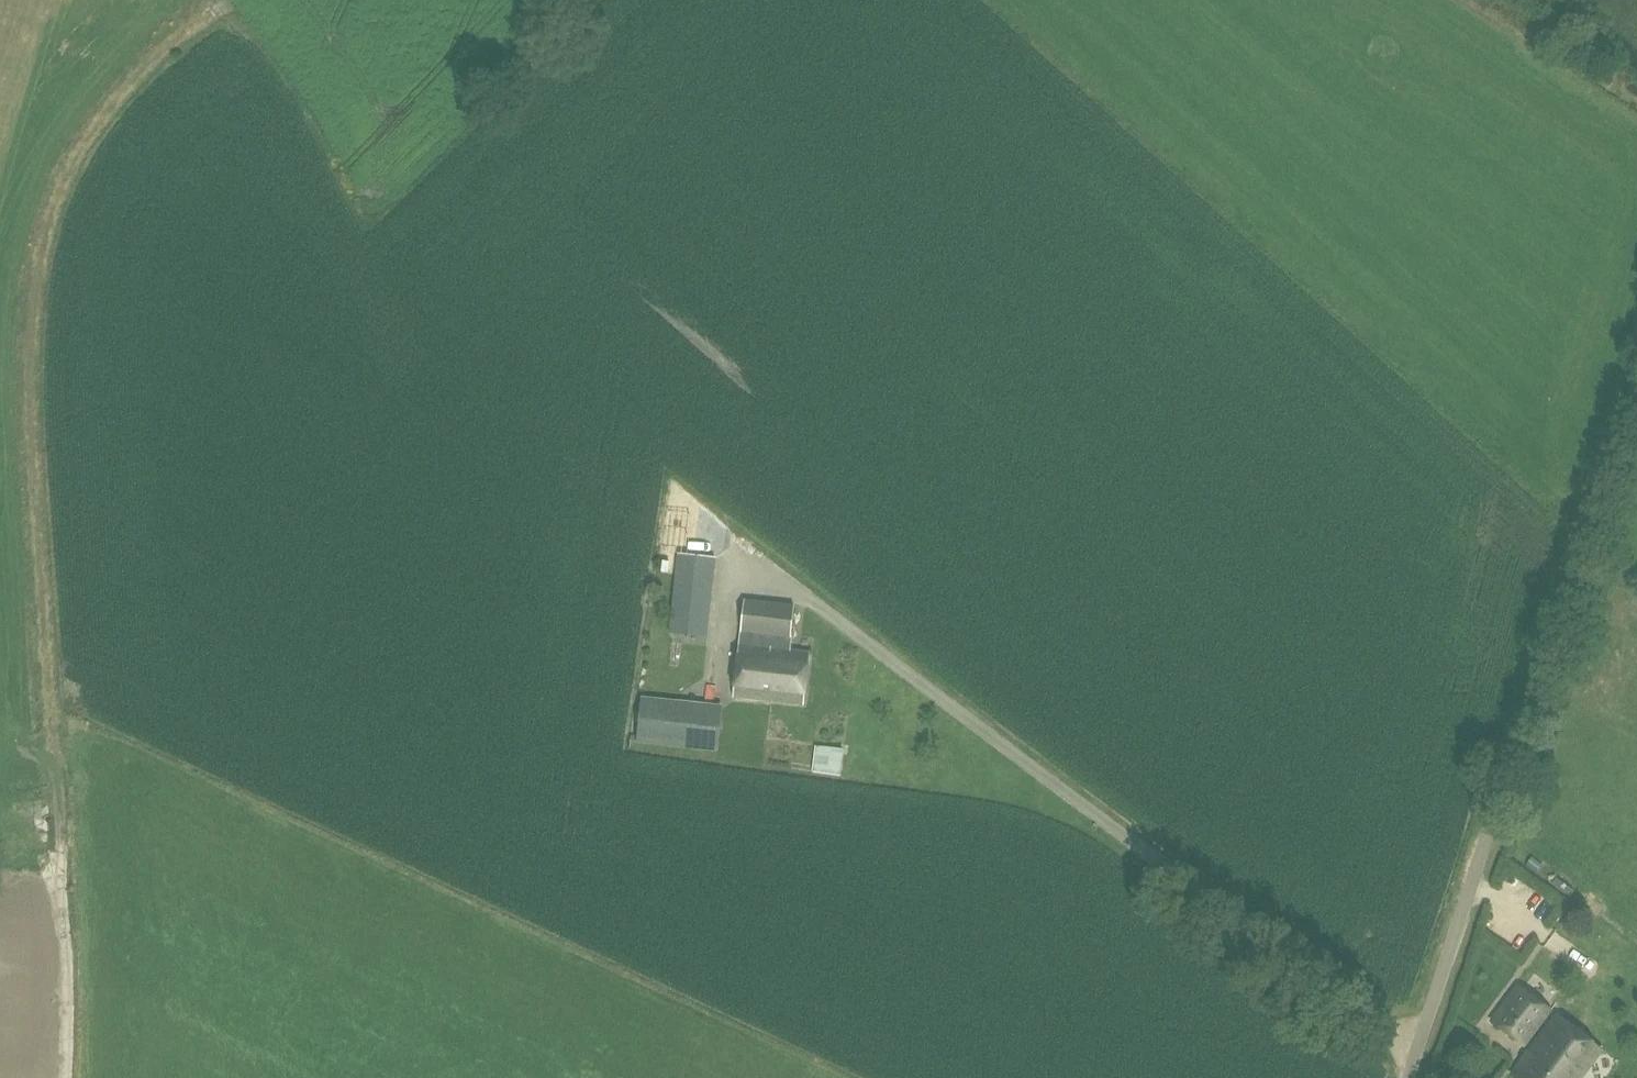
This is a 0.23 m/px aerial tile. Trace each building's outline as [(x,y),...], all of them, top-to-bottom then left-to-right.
[(671,636),(707,640),(716,557),(680,553),(671,636)] [(660,572),(669,573),(670,559),(662,558),(660,572)] [(745,600),(741,643),(735,696),(805,703),(811,651),(791,649),(796,605),(745,600)] [(679,743),(684,703),(640,698),(637,739),(679,743)] [(840,776),(843,748),(816,744),(813,772),(840,776)] [(1550,1010),(1519,986),(1492,1021),(1523,1045),(1550,1010)] [(1558,1017),(1513,1077),(1515,1077),(1583,1077),(1604,1050),(1558,1017)]
